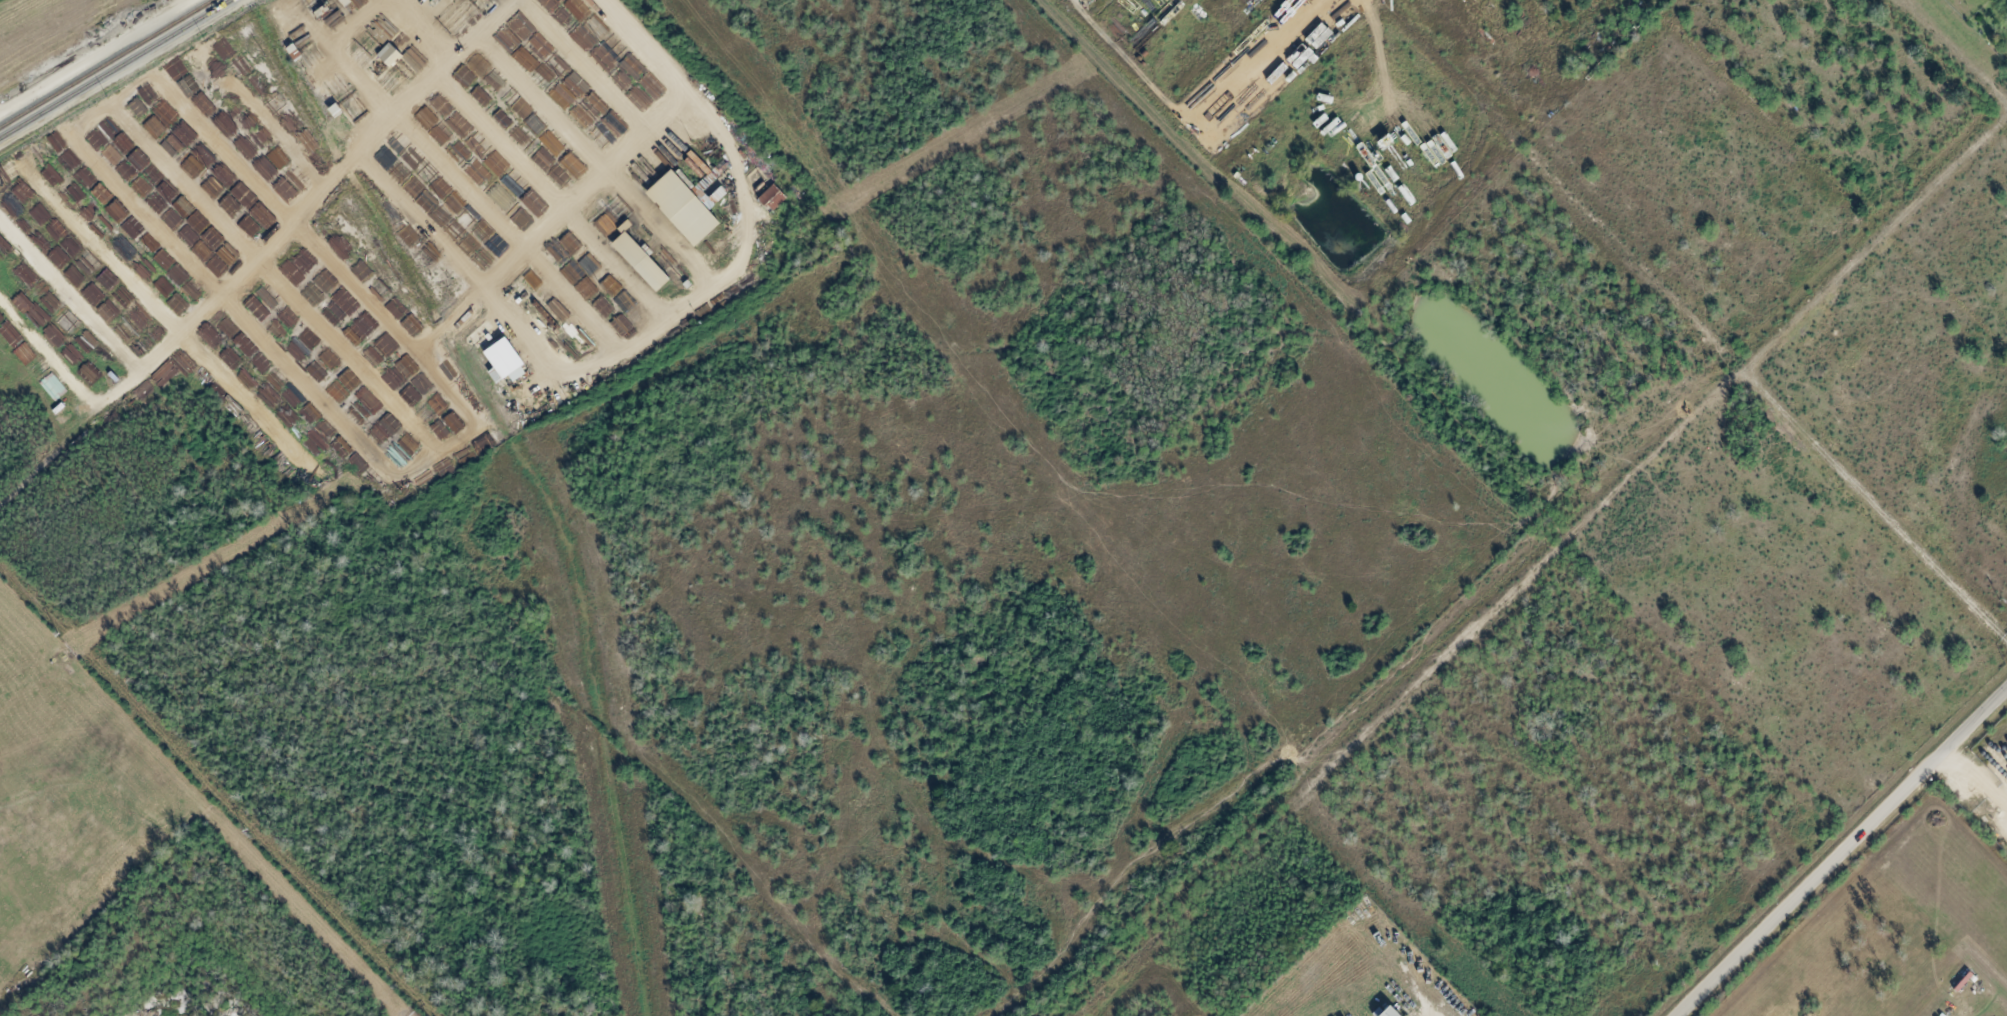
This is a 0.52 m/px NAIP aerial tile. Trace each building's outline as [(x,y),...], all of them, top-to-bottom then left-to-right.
[(401,56),(387,43),(374,56),(388,69),(401,56)] [(327,88),(334,99),(348,90),(342,79),(327,88)] [(690,247),(716,224),(668,170),(642,193),(690,247)] [(756,198),(770,213),(785,198),(770,184),(756,198)] [(667,279),(622,232),(608,245),(653,292),(667,279)] [(493,384),(506,376),(510,382),(525,374),(503,337),(480,351),(491,370),(486,373),(493,384)] [(52,399),(64,389),(51,374),(39,384),(52,399)] [(1385,1005),(1373,1015),(1395,1015),(1385,1005)]
